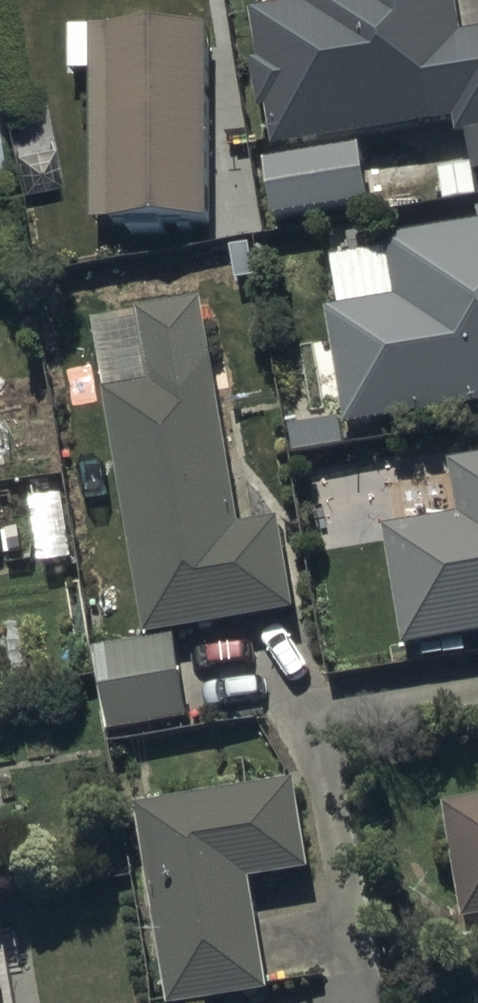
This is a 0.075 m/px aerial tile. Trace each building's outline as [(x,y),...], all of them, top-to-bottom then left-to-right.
[(459,0),(288,0),(254,6),(264,60),(253,62),(260,104),(265,103),(273,146),(263,148),(276,218),(369,201),(357,134),(453,116),(456,134),(471,131),(477,168),(477,28),(464,30),(459,0)] [(206,222),(206,24),(89,24),(89,222),(206,222)] [(347,251),(333,253),(340,304),(327,306),(345,421),(477,400),(477,210),(379,225),(380,232),(345,237),(347,251)] [(244,525),(205,300),(93,319),(145,629),(298,603),(283,518),(244,525)] [(410,641),(477,630),(477,455),(452,459),(460,504),(388,516),(410,641)] [(13,550),(7,511),(0,512),(0,552),(13,550)] [(188,716),(175,632),(95,644),(108,728),(188,716)] [(138,799),(169,1002),(184,1002),(270,990),(252,872),(308,863),(295,776),(138,799)] [(445,798),(465,915),(477,913),(477,793),(445,798)]
